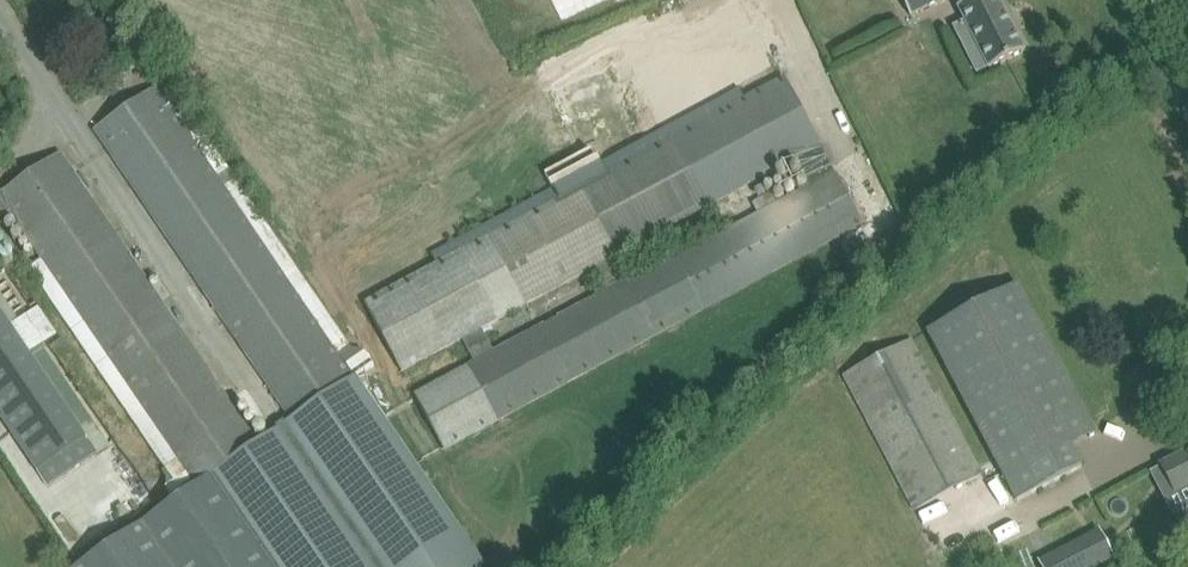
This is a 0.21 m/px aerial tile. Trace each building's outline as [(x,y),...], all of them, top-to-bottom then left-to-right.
[(913,14),(914,14),(914,13),(941,0),(905,0),(913,14)] [(962,5),(960,6),(961,8),(961,7),(968,21),(957,27),(968,48),(979,42),(991,67),(990,67),(991,68),(1027,51),(1026,49),(1026,50),(1001,0),(960,0),(962,5)] [(734,31),(750,61),(782,44),(765,14),(734,31)] [(95,127),(109,147),(294,416),(259,441),(210,475),(272,566),(484,566),(487,565),(356,374),(365,369),(366,371),(374,366),(365,352),(362,354),(358,357),(346,365),(176,117),(169,106),(168,104),(185,93),(157,46),(152,49),(136,59),(154,87),(95,127)] [(562,80),(588,131),(650,100),(622,48),(562,80)] [(603,159),(589,146),(542,175),(549,189),(431,255),(436,265),(437,266),(366,304),(404,373),(463,341),(475,361),(415,394),(444,448),(863,223),(785,79),(746,100),(739,86),(603,159)] [(0,197),(0,221),(13,212),(44,256),(30,266),(178,480),(168,486),(176,498),(210,475),(259,441),(73,171),(59,152),(0,193),(2,196),(0,197)] [(927,332),(1016,501),(1082,467),(1071,446),(1097,433),(1018,284),(927,332)] [(13,432),(51,488),(99,454),(61,398),(28,349),(12,326),(0,308),(0,413),(13,432)] [(843,376),(914,511),(984,474),(913,339),(843,376)] [(1166,485),(1171,482),(1176,491),(1187,485),(1187,446),(1184,448),(1187,453),(1157,468),(1166,485)] [(73,566),(272,566),(210,475),(176,498),(152,514),(73,566)] [(1039,561),(1042,566),(1103,566),(1086,536),(1039,561)]
